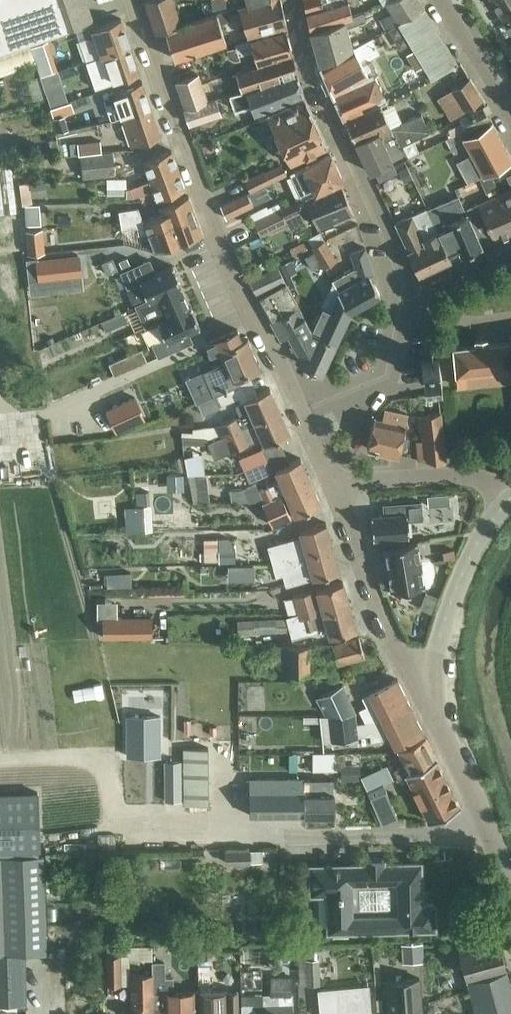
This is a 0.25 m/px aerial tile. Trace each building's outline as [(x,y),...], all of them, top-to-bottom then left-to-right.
[(93,19),(86,0),(0,0),(0,50),(93,19)] [(165,29),(182,24),(173,0),(145,0),(156,32),(165,29)] [(285,30),(286,29),(280,0),(260,0),(248,4),(239,7),(247,34),(261,30),(262,35),(285,30)] [(345,0),(303,0),(306,11),(345,0)] [(351,16),(347,0),(345,0),(306,11),(310,29),(343,19),(351,16)] [(398,22),(423,9),(417,0),(389,0),(385,2),(390,12),(381,17),(387,28),(398,22)] [(510,7),(510,0),(494,0),(502,13),(510,7)] [(502,13),(510,28),(510,7),(502,13)] [(217,12),(220,23),(230,20),(227,9),(217,12)] [(445,71),(456,65),(423,9),(398,22),(406,35),(415,48),(407,53),(420,77),(427,73),(431,79),(443,71),(445,71)] [(315,47),(347,33),(345,28),(364,20),(362,11),(351,16),(343,19),(310,29),(315,47)] [(225,42),(220,23),(217,12),(182,24),(165,29),(174,58),(225,42)] [(100,55),(129,45),(120,18),(93,27),(92,24),(76,29),(79,39),(93,35),(100,55)] [(257,65),(291,54),(285,30),(262,35),(234,43),(235,47),(226,49),(228,57),(234,61),(240,58),(238,53),(251,49),(257,65)] [(347,33),(315,47),(320,64),(351,47),(347,33)] [(31,46),(40,75),(57,69),(48,40),(31,46)] [(334,94),(371,74),(376,71),(361,42),(351,47),(320,64),(334,94)] [(129,45),(100,55),(109,82),(138,73),(129,45)] [(83,70),(96,65),(90,48),(77,52),(83,70)] [(259,84),(296,72),(291,54),(257,65),(237,71),(243,89),(259,84)] [(470,112),(482,106),(486,104),(460,63),(456,65),(445,71),(470,112)] [(286,106),(303,98),(303,94),(296,72),(259,84),(243,89),(230,93),(235,108),(250,103),(254,113),(284,101),(286,106)] [(186,108),(215,98),(215,96),(207,99),(199,73),(176,81),(186,108)] [(371,74),(334,94),(345,119),(379,104),(383,103),(384,102),(371,74)] [(28,79),(33,100),(45,97),(40,76),(28,79)] [(121,117),(150,107),(141,80),(102,94),(111,120),(121,117)] [(70,100),(84,96),(81,86),(46,97),(49,107),(70,101),(70,100)] [(70,101),(49,107),(53,117),(88,106),(84,96),(70,100),(70,101)] [(215,98),(186,108),(191,123),(221,113),(215,98)] [(303,98),(286,106),(267,114),(289,162),(326,146),(319,129),(303,98)] [(379,104),(345,119),(355,140),(377,130),(382,140),(394,134),(399,145),(413,140),(429,131),(420,113),(400,122),(400,123),(390,128),(379,104)] [(482,106),(470,112),(458,117),(460,122),(442,131),(446,138),(464,129),(488,117),(482,106)] [(150,107),(121,117),(130,145),(159,135),(150,107)] [(483,175),(510,161),(510,160),(490,122),(462,137),(483,175)] [(399,145),(394,134),(382,140),(377,130),(355,140),(370,173),(374,170),(393,163),(407,155),(418,150),(413,140),(399,145)] [(59,156),(101,151),(100,141),(58,145),(59,156)] [(112,150),(101,151),(59,156),(59,157),(61,157),(63,177),(82,175),(82,177),(115,174),(112,150)] [(134,185),(178,169),(171,150),(142,161),(146,171),(138,174),(136,169),(125,174),(126,178),(129,187),(134,185)] [(18,202),(12,154),(0,155),(0,204),(18,202)] [(330,154),(290,172),(295,180),(303,198),(306,196),(339,180),(342,179),(330,154)] [(393,163),(374,170),(380,181),(397,172),(393,163)] [(268,182),(286,174),(281,164),(265,172),(264,170),(245,179),(250,190),(268,182)] [(129,187),(126,178),(106,178),(106,194),(126,194),(126,196),(133,196),(152,188),(156,198),(185,187),(178,169),(134,185),(129,187)] [(272,212),(254,221),(260,234),(301,214),(300,211),(309,207),(317,226),(351,211),(339,180),(306,196),(303,198),(272,212)] [(18,184),(22,205),(33,203),(29,182),(18,184)] [(510,213),(510,188),(502,192),(510,213)] [(220,204),(226,218),(253,205),(247,192),(220,204)] [(510,232),(510,213),(502,192),(465,209),(481,246),(510,232)] [(147,232),(195,214),(188,195),(159,205),(162,213),(143,221),(138,206),(118,210),(121,229),(136,226),(137,233),(146,230),(147,232)] [(481,246),(465,209),(462,202),(448,207),(453,218),(435,226),(450,258),(459,253),(460,254),(481,246)] [(450,258),(435,226),(425,206),(410,214),(394,221),(407,249),(406,249),(417,273),(450,258)] [(195,214),(147,232),(151,243),(154,251),(173,243),(202,233),(195,214)] [(337,240),(348,239),(347,224),(335,225),(337,240)] [(315,251),(322,263),(324,266),(335,259),(323,239),(312,245),(315,251)] [(332,280),(349,311),(379,294),(368,274),(371,272),(363,244),(350,251),(355,266),(332,280)] [(311,269),(322,263),(315,251),(304,257),(311,269)] [(80,275),(78,255),(38,259),(40,279),(68,276),(80,275)] [(140,281),(148,299),(181,284),(172,265),(155,273),(149,259),(121,272),(127,287),(140,281)] [(285,279),(278,266),(248,281),(255,294),(284,280),(285,279)] [(81,287),(80,275),(68,276),(69,288),(81,287)] [(335,340),(349,311),(332,280),(321,304),(310,327),(309,327),(335,340)] [(335,340),(309,327),(285,282),(258,297),(271,319),(271,320),(270,320),(280,338),(286,335),(290,344),(288,345),(291,350),(293,349),(297,356),(295,360),(320,372),(335,340)] [(181,286),(181,284),(148,299),(135,305),(145,328),(158,322),(191,307),(190,306),(189,306),(180,286),(181,286)] [(200,327),(191,307),(158,322),(167,341),(176,337),(180,346),(192,341),(188,332),(200,327)] [(105,330),(116,326),(112,317),(102,322),(105,330)] [(214,395),(233,386),(240,383),(236,376),(260,365),(247,337),(242,340),(237,329),(206,342),(211,354),(216,352),(221,364),(204,371),(204,372),(188,379),(198,402),(214,394),(214,395)] [(510,342),(509,340),(488,343),(488,338),(475,339),(476,344),(453,347),(457,386),(510,379),(510,351),(510,342)] [(421,363),(424,380),(441,377),(438,360),(421,363)] [(127,373),(128,386),(146,383),(144,371),(127,373)] [(233,386),(214,395),(219,405),(238,397),(233,386)] [(219,437),(279,411),(269,388),(244,399),(245,400),(235,405),(240,415),(214,426),(219,437)] [(108,409),(118,431),(143,420),(134,398),(108,409)] [(367,448),(399,455),(408,415),(384,409),(381,419),(373,417),(367,448)] [(219,437),(207,442),(214,457),(226,451),(227,453),(261,437),(264,443),(289,432),(279,411),(254,422),(219,437)] [(419,459),(447,461),(441,413),(421,415),(424,440),(417,440),(419,459)] [(245,471),(267,461),(261,448),(239,458),(245,471)] [(261,503),(310,480),(300,458),(275,469),(280,480),(258,490),(255,484),(242,490),(247,501),(261,503)] [(267,461),(245,471),(249,481),(271,471),(267,461)] [(310,480),(261,503),(271,524),(320,503),(310,480)] [(131,523),(131,532),(152,530),(149,492),(136,492),(138,523),(131,523)] [(427,495),(428,506),(438,505),(438,495),(427,495)] [(383,537),(385,546),(407,542),(407,535),(408,535),(407,519),(422,518),(420,501),(383,504),(384,514),(371,515),(372,538),(383,537)] [(301,535),(266,545),(272,564),(284,560),(306,554),(332,546),(326,522),(324,523),(299,530),(301,535)] [(222,526),(222,540),(244,539),(243,525),(222,526)] [(420,562),(417,540),(407,542),(385,546),(384,546),(387,568),(420,562)] [(284,560),(272,564),(275,576),(283,574),(286,584),(313,577),(339,569),(332,546),(306,554),(284,560)] [(218,547),(218,561),(235,561),(235,547),(218,547)] [(454,556),(453,549),(443,551),(444,558),(454,556)] [(424,585),(420,562),(387,568),(391,590),(424,585)] [(300,619),(349,604),(342,581),(293,596),(300,619)] [(431,611),(436,596),(426,592),(420,607),(431,611)] [(349,604),(300,619),(303,631),(316,627),(326,624),(329,636),(355,628),(349,604)] [(103,617),(103,637),(151,637),(151,617),(103,617)] [(253,618),(253,632),(275,631),(274,617),(253,618)] [(331,644),(337,664),(363,657),(358,636),(331,644)] [(273,672),(309,672),(309,644),(261,644),(261,651),(273,651),(273,672)] [(264,687),(263,673),(248,673),(248,688),(264,687)] [(382,720),(410,706),(397,679),(361,697),(365,706),(358,709),(364,722),(382,720)] [(339,717),(355,715),(355,714),(341,685),(316,697),(324,715),(339,715),(339,717)] [(321,740),(370,734),(371,741),(372,741),(385,738),(390,736),(395,746),(423,733),(410,706),(382,720),(364,722),(356,724),(355,715),(339,717),(339,715),(324,715),(324,716),(319,716),(321,740)] [(158,716),(126,716),(126,756),(158,756),(158,716)] [(219,723),(221,736),(240,733),(239,720),(219,723)] [(398,777),(405,773),(435,759),(425,737),(398,750),(405,764),(394,769),(398,777)] [(183,804),(208,804),(208,748),(182,748),(182,750),(171,750),(171,778),(168,778),(168,802),(183,802),(183,804)] [(312,752),(312,770),(336,769),(335,752),(312,752)] [(435,759),(405,773),(428,820),(458,806),(435,759)] [(332,778),(304,778),(304,777),(250,778),(250,814),(334,813),(334,793),(333,793),(332,778)] [(367,790),(381,825),(384,824),(383,824),(394,819),(395,820),(397,819),(398,820),(383,783),(367,790)] [(13,856),(13,849),(38,849),(37,792),(0,793),(0,1003),(22,1002),(21,953),(44,953),(41,855),(13,856)] [(248,848),(226,848),(226,862),(248,861),(261,860),(261,848),(248,848)] [(433,904),(420,904),(419,863),(311,865),(312,891),(328,891),(328,929),(434,927),(433,904)] [(475,942),(458,946),(467,979),(472,997),(510,987),(505,969),(504,970),(503,966),(504,965),(498,942),(477,947),(475,942)] [(425,962),(424,943),(401,944),(402,963),(425,962)] [(319,959),(317,959),(316,950),(331,949),(330,945),(297,946),(298,985),(320,984),(319,959)] [(107,955),(108,984),(120,984),(119,954),(107,955)] [(152,964),(152,972),(152,992),(153,1013),(195,1013),(194,990),(171,991),(171,979),(163,980),(163,963),(152,964)] [(152,992),(152,972),(129,972),(130,1013),(153,1013),(152,992)] [(422,977),(386,979),(389,1013),(425,1013),(422,977)] [(291,994),(291,978),(271,979),(271,993),(262,993),(262,1001),(242,1001),(242,1013),(292,1013),(292,1001),(280,1001),(280,994),(291,994)] [(368,985),(318,990),(320,1013),(370,1013),(368,985)] [(472,997),(476,1013),(510,1013),(510,987),(472,997)] [(199,1013),(238,1013),(238,990),(198,992),(199,1013)]
